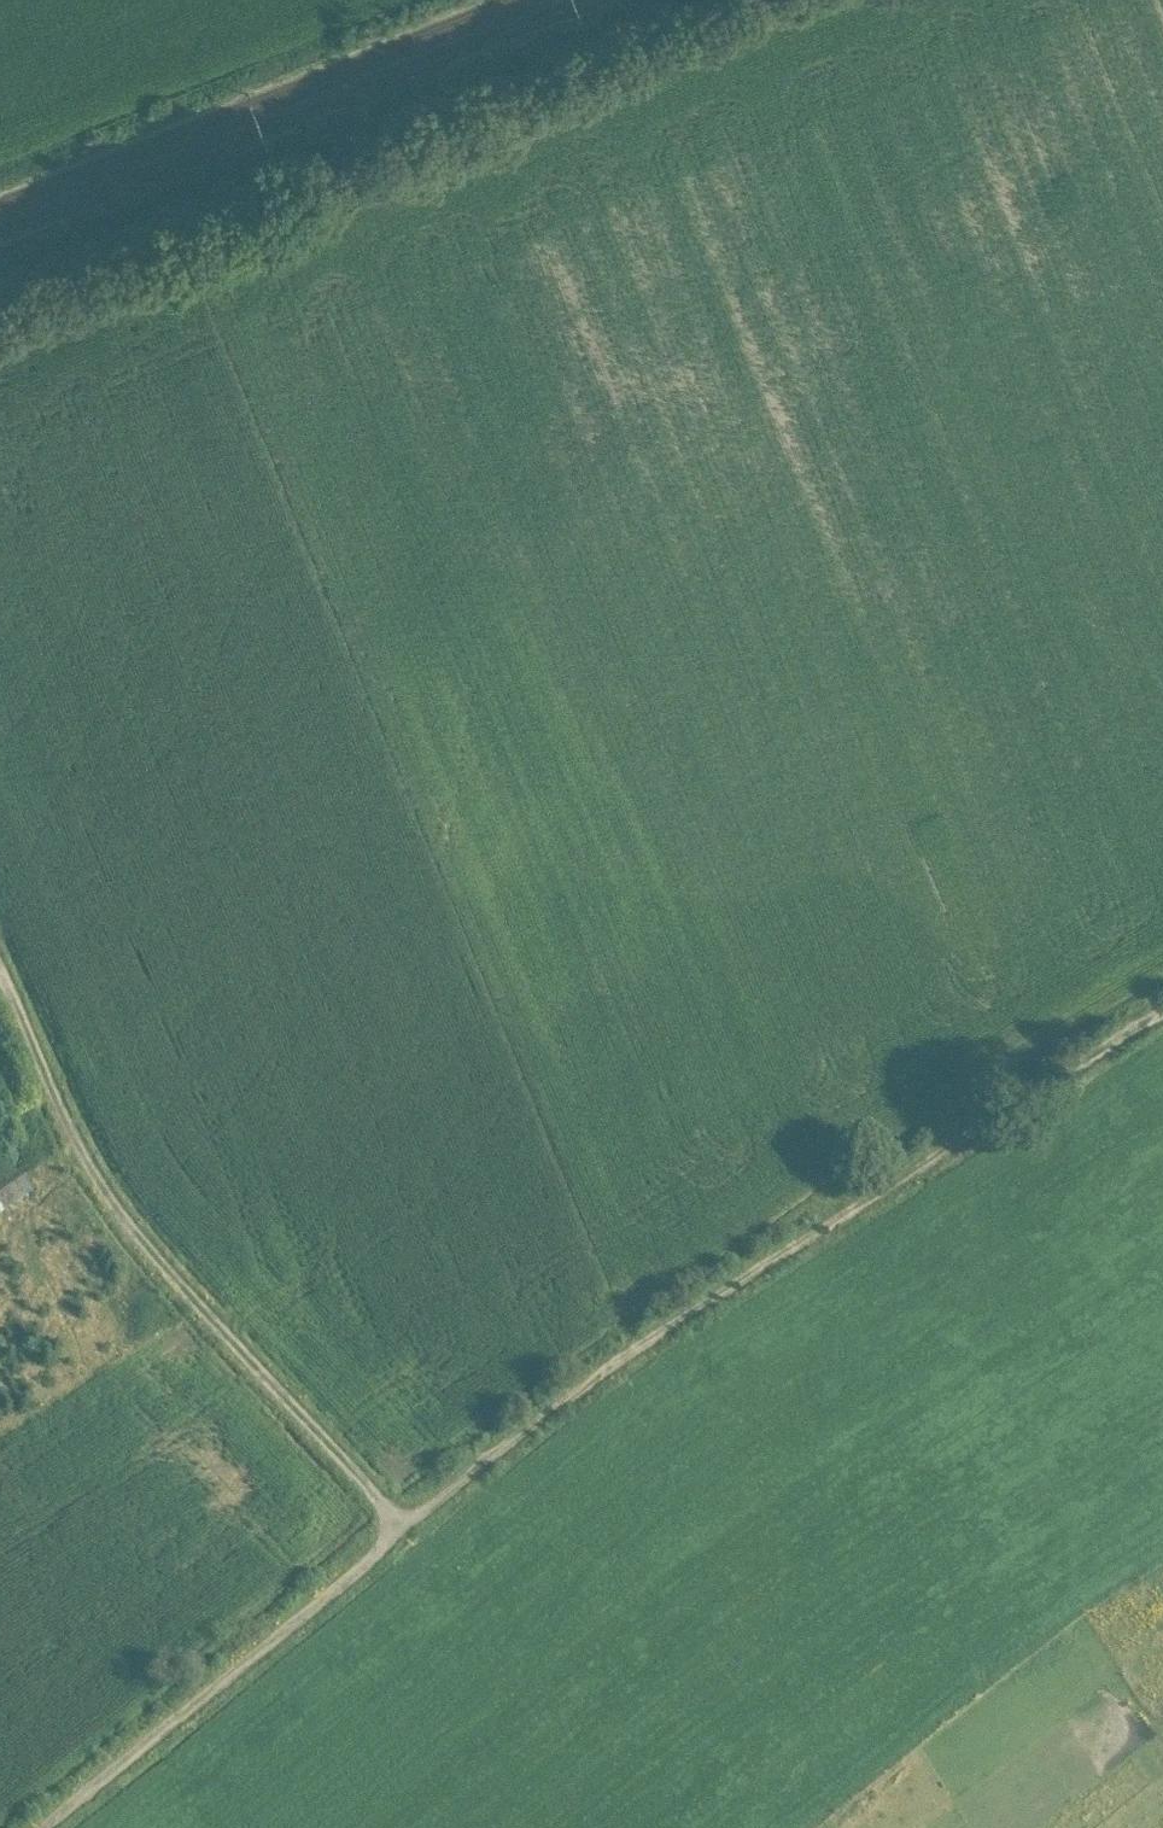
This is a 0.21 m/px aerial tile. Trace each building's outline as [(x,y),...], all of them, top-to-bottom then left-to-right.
[(16,1167),(0,1178),(0,1212),(0,1213),(32,1191),(16,1167)]
